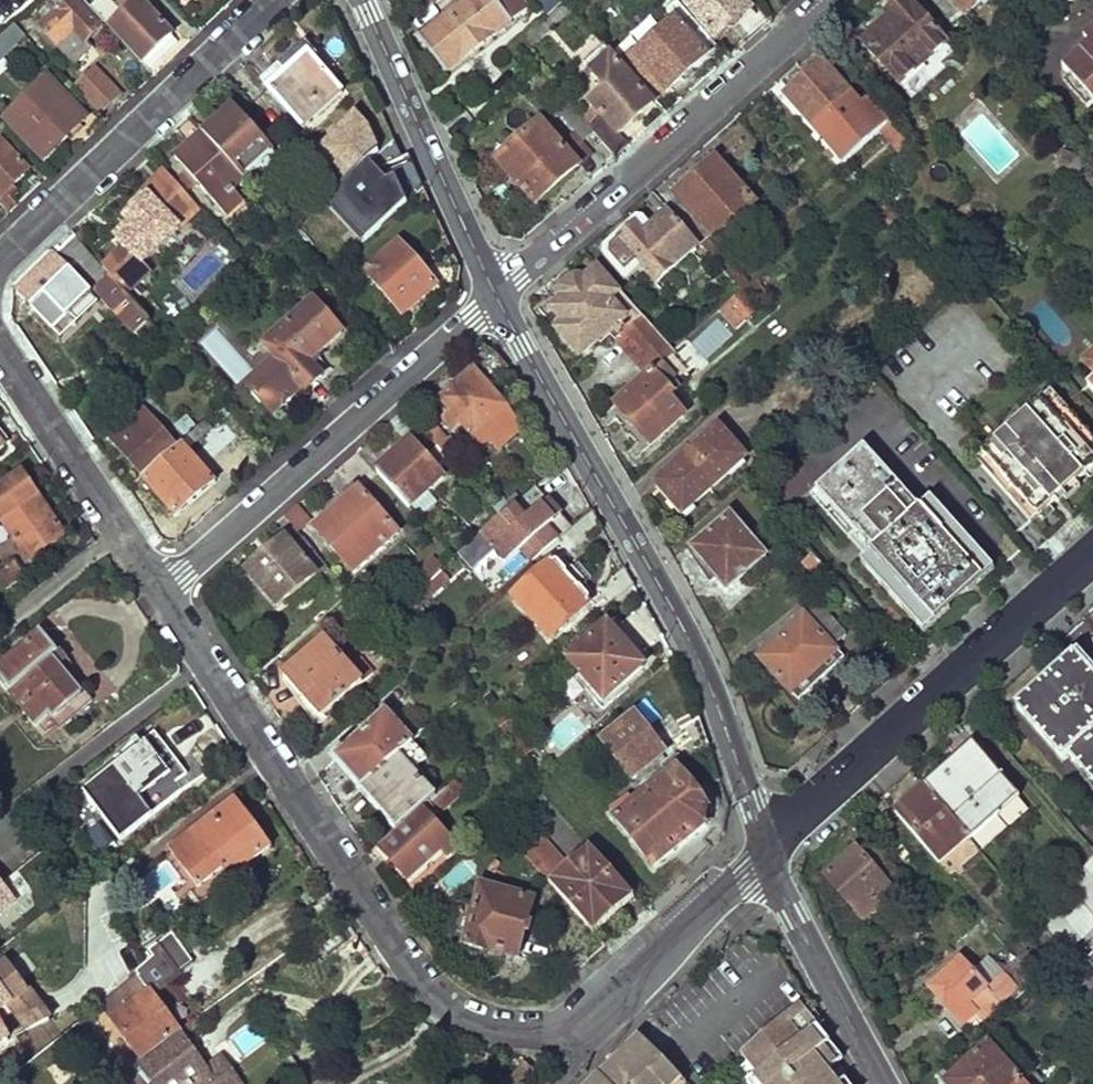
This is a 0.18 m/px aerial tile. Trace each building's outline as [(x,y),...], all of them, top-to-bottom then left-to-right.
[(82,0),(65,0),(38,26),(55,45),(67,34),(70,37),(76,32),(84,41),(103,23),(90,8),(82,0)] [(139,0),(122,0),(114,7),(107,0),(99,0),(90,8),(103,23),(142,64),(172,36),(139,0)] [(450,69),(534,6),(529,0),(502,0),(501,1),(500,0),(467,0),(423,35),(450,69)] [(738,0),(725,0),(712,11),(703,0),(691,0),(684,6),(715,42),(749,13),(738,0)] [(905,0),(902,0),(883,17),(886,20),(860,41),(896,85),(944,46),(905,0)] [(947,0),(929,0),(945,18),(955,9),(947,0)] [(955,9),(967,22),(974,18),(967,9),(979,0),(947,0),(955,9)] [(716,53),(674,2),(658,16),(669,30),(638,54),(627,42),(611,55),(613,57),(652,103),(664,94),(666,96),(716,53)] [(43,40),(23,18),(16,25),(25,34),(35,47),(43,40)] [(25,34),(16,25),(0,39),(0,56),(25,34)] [(1061,68),(1092,104),(1092,39),(1061,68)] [(611,55),(604,46),(581,65),(604,93),(588,105),(598,118),(586,128),(592,136),(613,160),(626,150),(615,137),(650,107),(610,59),(613,57),(611,55)] [(345,91),(301,48),(265,83),(306,128),(345,91)] [(850,89),(822,57),(786,88),(815,121),(850,89)] [(101,114),(120,96),(95,69),(76,86),(101,114)] [(42,159),(84,120),(47,82),(5,121),(42,159)] [(905,144),(860,92),(854,97),(897,151),(905,144)] [(561,117),(569,109),(565,103),(547,118),(555,126),(563,120),(561,117)] [(582,143),(592,136),(586,128),(569,109),(561,117),(563,120),(582,143)] [(234,110),(205,137),(245,181),(246,182),(275,157),(234,110)] [(560,151),(539,127),(497,165),(533,208),(575,171),(560,151)] [(205,137),(204,136),(176,161),(186,172),(180,177),(193,191),(199,185),(227,218),(244,203),(234,191),(245,181),(205,137)] [(29,172),(0,141),(0,142),(0,201),(29,172)] [(572,141),(560,151),(575,171),(588,160),(572,141)] [(755,203),(714,157),(663,204),(697,243),(739,292),(750,283),(713,240),(755,203)] [(1076,185),(1088,197),(1092,193),(1092,170),(1076,185)] [(424,189),(418,172),(381,194),(363,175),(334,202),(368,239),(424,189)] [(199,213),(164,174),(142,193),(146,197),(131,212),(137,218),(114,239),(123,251),(103,270),(126,295),(149,273),(142,265),(199,213)] [(730,300),(739,292),(697,243),(694,246),(662,209),(651,218),(645,211),(637,210),(604,241),(603,250),(626,275),(640,262),(656,280),(688,251),(730,300)] [(312,240),(298,224),(291,232),(304,247),(312,240)] [(82,232),(75,238),(83,248),(91,242),(82,232)] [(18,295),(47,324),(84,288),(91,295),(96,292),(135,333),(149,320),(126,295),(103,270),(83,248),(75,238),(18,295)] [(416,265),(397,246),(366,274),(404,316),(435,288),(457,287),(461,268),(416,265)] [(644,375),(666,356),(608,292),(611,288),(595,269),(585,278),(580,273),(573,273),(562,283),(560,289),(560,292),(564,296),(544,314),(551,323),(549,325),(574,353),(596,335),(604,345),(612,339),(644,375)] [(305,393),(322,378),(309,364),(341,334),(313,303),(263,347),(275,360),(245,386),(253,394),(251,397),(259,406),(261,403),(273,417),(283,407),(290,406),(293,399),(303,390),(305,393)] [(509,368),(496,354),(442,402),(452,414),(443,421),(456,435),(465,428),(482,448),(491,441),(500,451),(521,433),(505,408),(487,388),(509,368)] [(673,400),(652,376),(670,360),(666,356),(644,375),(647,378),(611,411),(647,451),(676,424),(663,409),(673,400)] [(1051,392),(978,458),(1032,522),(1092,469),(1092,439),(1051,392)] [(144,474),(175,447),(144,411),(112,439),(144,474)] [(423,434),(404,412),(394,421),(408,437),(416,440),(423,434)] [(187,436),(196,428),(187,418),(178,427),(187,436)] [(455,451),(432,426),(423,434),(447,459),(455,451)] [(742,462),(716,431),(653,487),(680,517),(742,462)] [(444,478),(412,443),(379,474),(411,509),(444,478)] [(174,515),(211,483),(179,444),(175,447),(144,474),(141,477),(174,515)] [(985,563),(929,501),(917,512),(863,450),(817,491),(870,554),(860,563),(914,625),(985,563)] [(23,473),(0,489),(0,521),(2,520),(27,559),(54,541),(48,532),(59,527),(23,473)] [(549,501),(537,488),(461,555),(475,572),(498,551),(510,563),(524,551),(534,564),(556,545),(560,541),(535,514),(549,501)] [(399,535),(360,492),(317,530),(357,575),(399,535)] [(312,522),(300,509),(287,520),(296,531),(299,534),(312,522)] [(485,521),(477,512),(457,531),(466,540),(485,521)] [(723,589),(765,557),(727,515),(689,548),(723,589)] [(299,534),(296,531),(250,573),(283,610),(330,568),(299,534)] [(10,558),(0,565),(0,580),(3,586),(20,575),(10,558)] [(582,591),(583,586),(573,575),(569,576),(559,565),(557,566),(556,564),(516,598),(552,640),(592,606),(589,603),(591,601),(582,591)] [(433,573),(425,565),(411,578),(419,587),(433,573)] [(844,639),(815,606),(755,658),(795,702),(841,663),(830,651),(844,639)] [(664,640),(645,607),(615,635),(608,628),(569,663),(605,704),(645,669),(638,662),(664,640)] [(83,698),(56,660),(62,654),(45,634),(0,669),(0,672),(43,730),(83,698)] [(286,675),(324,719),(363,683),(323,640),(286,675)] [(1071,658),(1015,708),(1061,760),(1068,754),(1092,781),(1092,681),(1071,658)] [(364,787),(416,741),(389,713),(338,756),(364,787)] [(709,745),(701,717),(661,752),(638,719),(604,743),(640,790),(709,745)] [(397,834),(426,808),(436,799),(416,772),(431,757),(416,741),(364,787),(360,790),(397,834)] [(121,839),(182,794),(170,777),(172,775),(147,742),(83,789),(121,839)] [(974,749),(928,792),(967,837),(970,840),(1017,795),(974,749)] [(711,810),(677,770),(616,819),(655,868),(709,824),(711,810)] [(928,792),(923,787),(893,813),(938,863),(967,837),(928,792)] [(230,878),(271,847),(237,799),(171,850),(200,888),(224,870),(230,878)] [(379,850),(409,884),(444,853),(450,860),(462,849),(426,808),(397,834),(379,850)] [(548,884),(570,866),(536,825),(512,843),(548,884)] [(593,935),(635,898),(591,848),(570,866),(548,884),(593,935)] [(875,872),(855,853),(826,878),(861,919),(904,880),(887,862),(875,872)] [(1034,911),(1050,930),(1069,951),(1092,930),(1092,858),(1034,911)] [(446,899),(475,873),(463,859),(434,885),(446,899)] [(18,909),(0,885),(0,923),(18,909)] [(491,951),(520,956),(531,899),(479,890),(467,948),(490,954),(491,951)] [(138,1057),(176,1031),(150,993),(177,975),(176,972),(192,961),(171,931),(146,948),(150,955),(95,996),(138,1057)] [(1037,981),(1019,960),(1011,968),(1029,989),(1037,981)] [(973,975),(960,961),(929,989),(962,1025),(976,1012),(985,1021),(1015,992),(987,961),(973,975)] [(44,1017),(5,964),(0,968),(0,1009),(4,1005),(23,1030),(44,1017)] [(852,1079),(845,1083),(834,1068),(845,1058),(820,1028),(825,1024),(816,1009),(809,1015),(801,1004),(744,1053),(752,1062),(744,1070),(754,1082),(751,1083),(857,1083),(852,1079)] [(176,1031),(138,1057),(104,1080),(107,1083),(127,1083),(135,1078),(139,1083),(152,1076),(158,1083),(214,1083),(176,1031)] [(642,1037),(592,1083),(680,1083),(683,1081),(661,1058),(642,1037)] [(1025,1081),(994,1044),(949,1082),(951,1083),(1021,1083),(1025,1081)] [(48,1068),(57,1083),(61,1083),(79,1073),(69,1056),(48,1068)] [(1045,1081),(1037,1071),(1025,1081),(1021,1083),(1041,1083),(1045,1081)]
